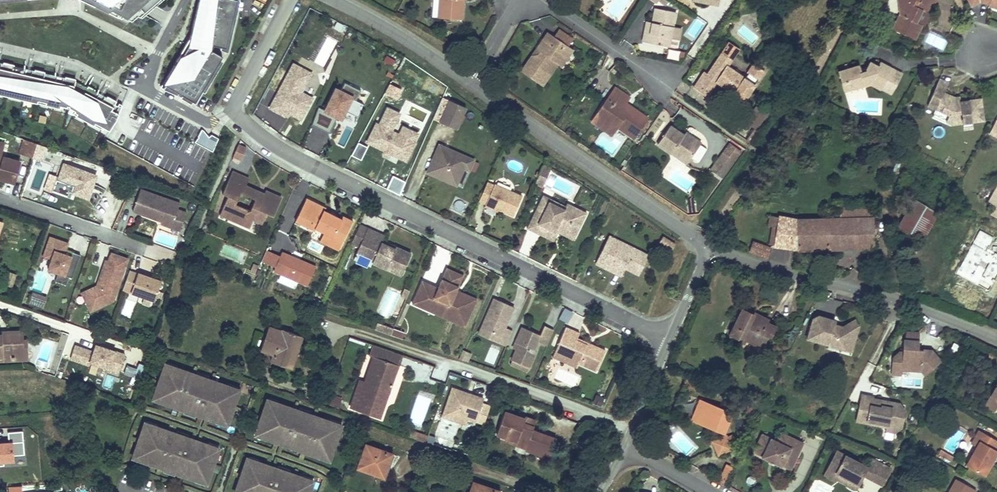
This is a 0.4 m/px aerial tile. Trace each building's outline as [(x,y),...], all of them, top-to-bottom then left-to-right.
[(98,7),(100,3),(131,19),(154,0),(83,0),(98,7)] [(190,38),(176,61),(180,63),(167,86),(177,93),(179,90),(186,94),(185,97),(196,102),(221,56),(211,49),(212,44),(225,47),(230,22),(233,22),(239,0),(200,0),(196,20),(194,20),(190,38)] [(441,17),(462,18),(462,3),(460,3),(461,0),(441,0),(441,17)] [(899,13),(892,28),(912,38),(921,22),(914,19),(920,8),(925,11),(929,4),(932,6),(935,0),(897,0),(899,13)] [(925,11),(920,8),(914,19),(921,22),(923,23),(928,13),(925,11)] [(676,14),(656,11),(654,26),(652,36),(647,35),(646,44),(672,48),(673,39),(682,40),(683,30),(674,29),(676,14)] [(565,66),(575,50),(551,33),(542,46),(545,52),(541,57),(535,58),(525,72),(546,86),(561,63),(565,66)] [(545,52),(542,46),(535,58),(541,57),(545,52)] [(707,71),(697,87),(711,96),(721,81),(748,99),(767,70),(758,64),(754,70),(749,78),(731,66),(735,59),(725,53),(712,74),(707,71)] [(386,55),(382,62),(392,67),(396,60),(386,55)] [(68,107),(84,115),(82,118),(94,124),(95,121),(109,129),(121,104),(89,87),(88,89),(75,82),(75,79),(0,62),(0,91),(68,107)] [(858,66),(838,72),(841,83),(850,81),(852,89),(869,84),(880,90),(880,89),(890,94),(895,85),(885,80),(891,69),(880,63),(878,67),(869,63),(866,70),(866,71),(860,73),(860,71),(858,66)] [(311,74),(292,64),(269,109),(284,117),(286,113),(300,120),(312,98),(301,93),(311,74)] [(901,74),(891,69),(885,80),(895,85),(901,74)] [(946,124),(951,127),(962,126),(972,124),(984,122),(981,101),(961,105),(956,105),(955,99),(946,94),(951,85),(941,80),(931,99),(944,107),(940,114),(949,119),(946,124)] [(850,81),(841,83),(844,91),(852,89),(850,81)] [(334,93),(325,110),(318,107),(311,125),(328,134),(340,111),(356,120),(362,108),(354,103),(359,93),(343,85),(338,95),(334,93)] [(402,90),(390,85),(386,95),(397,100),(402,90)] [(637,138),(651,116),(635,105),(633,108),(627,104),(629,102),(633,96),(619,87),(598,119),(609,126),(611,122),(620,127),(637,138)] [(944,107),(931,99),(926,106),(940,114),(944,107)] [(454,129),(464,108),(447,101),(438,122),(454,129)] [(375,125),(367,142),(404,159),(412,142),(390,132),(398,114),(386,108),(378,126),(375,125)] [(767,115),(758,109),(751,121),(760,126),(767,115)] [(611,122),(609,126),(598,119),(594,124),(614,137),(620,127),(611,122)] [(972,124),(962,126),(963,133),(973,131),(972,124)] [(672,125),(659,146),(672,154),(675,150),(690,159),(702,141),(686,131),(685,134),(672,125)] [(205,126),(196,145),(212,153),(222,134),(205,126)] [(19,153),(24,141),(17,137),(13,150),(19,153)] [(33,158),(37,145),(24,141),(19,153),(33,158)] [(718,160),(728,167),(741,149),(731,142),(718,160)] [(365,147),(356,143),(350,156),(359,160),(365,147)] [(45,148),(37,145),(33,158),(40,161),(45,148)] [(240,160),(245,149),(237,145),(232,157),(240,160)] [(467,170),(471,160),(437,145),(425,172),(436,177),(437,175),(453,183),(460,167),(467,170)] [(675,150),(672,154),(687,164),(690,159),(675,150)] [(12,185),(18,166),(0,159),(0,181),(12,185)] [(728,167),(718,160),(712,170),(722,177),(728,167)] [(96,178),(63,166),(58,180),(71,185),(72,184),(75,185),(74,186),(72,193),(88,199),(96,178)] [(546,171),(540,168),(535,180),(541,182),(546,171)] [(226,198),(220,211),(233,205),(238,194),(253,200),(248,212),(261,224),(265,214),(272,217),(280,198),(264,192),(262,195),(261,198),(256,196),(257,193),(244,187),(247,180),(230,173),(221,195),(226,198)] [(453,183),(437,175),(436,177),(453,184),(453,183)] [(406,181),(393,176),(388,188),(400,194),(406,181)] [(485,182),(477,201),(485,204),(496,209),(511,216),(520,196),(492,184),(492,185),(485,182)] [(179,205),(139,191),(131,213),(146,218),(160,223),(160,226),(170,229),(172,224),(176,225),(177,224),(181,225),(185,214),(176,211),(179,205)] [(563,205),(540,194),(539,197),(581,217),(584,212),(564,202),(563,205)] [(935,209),(911,196),(896,222),(920,235),(935,209)] [(539,197),(525,228),(539,235),(541,232),(549,237),(554,228),(572,236),(581,217),(539,197)] [(305,199),(294,222),(313,231),(314,229),(322,233),(331,237),(330,239),(340,244),(351,221),(341,216),(340,219),(334,216),(329,214),(323,211),(324,208),(305,199)] [(837,206),(837,217),(853,217),(870,216),(870,204),(837,206)] [(233,205),(220,211),(236,218),(234,223),(248,229),(252,220),(261,224),(248,212),(233,205)] [(236,218),(220,211),(218,216),(234,223),(236,218)] [(873,245),(870,216),(853,217),(856,245),(873,245)] [(795,220),(775,217),(774,226),(771,245),(791,248),(856,245),(853,217),(837,217),(795,220)] [(172,224),(170,229),(178,232),(181,225),(177,224),(176,225),(172,224)] [(366,229),(358,225),(351,240),(359,244),(366,229)] [(549,237),(541,232),(539,235),(551,240),(555,232),(571,239),(572,236),(554,228),(549,237)] [(383,236),(366,229),(359,244),(358,247),(356,252),(373,259),(372,261),(371,263),(400,275),(410,254),(394,247),(393,249),(380,243),(383,236)] [(908,234),(901,230),(897,237),(904,241),(908,234)] [(980,230),(957,274),(988,290),(996,274),(996,254),(987,249),(994,238),(980,230)] [(331,237),(322,233),(318,242),(337,251),(340,244),(330,239),(331,237)] [(607,235),(603,243),(616,249),(620,241),(607,235)] [(70,277),(79,255),(71,252),(70,256),(63,253),(65,249),(67,243),(49,236),(42,254),(50,258),(46,268),(56,272),(53,280),(64,284),(67,276),(70,277)] [(616,249),(603,243),(594,262),(607,269),(611,261),(624,267),(637,274),(647,255),(620,241),(616,249)] [(752,243),(749,251),(763,256),(766,247),(752,243)] [(276,268),(281,256),(268,251),(263,262),(276,268)] [(317,266),(283,252),(281,256),(276,268),(274,273),(307,287),(317,266)] [(126,260),(110,253),(107,261),(104,260),(96,281),(99,282),(96,287),(90,290),(87,298),(91,309),(110,301),(126,260)] [(624,267),(611,261),(607,269),(620,275),(624,267)] [(454,272),(445,268),(436,288),(421,281),(411,304),(433,313),(436,306),(463,318),(471,300),(459,295),(459,296),(453,294),(455,290),(459,281),(452,278),(454,272)] [(9,287),(14,274),(5,271),(1,284),(9,287)] [(146,278),(135,274),(135,275),(127,272),(120,290),(151,302),(158,283),(149,279),(148,281),(145,280),(146,278)] [(462,275),(454,272),(452,278),(459,281),(462,275)] [(94,285),(79,292),(87,311),(91,309),(87,298),(90,290),(96,287),(99,282),(96,281),(94,285)] [(406,296),(409,288),(404,286),(400,294),(406,296)] [(476,298),(455,290),(453,294),(459,296),(459,295),(471,300),(463,318),(436,306),(433,313),(464,327),(476,298)] [(43,297),(30,292),(27,300),(39,305),(43,297)] [(492,298),(480,327),(500,336),(497,341),(504,344),(511,330),(504,327),(512,306),(492,298)] [(768,321),(732,306),(723,330),(734,335),(736,331),(756,341),(760,329),(765,331),(768,321)] [(563,307),(558,319),(568,323),(573,311),(563,307)] [(855,340),(857,331),(850,329),(847,323),(842,326),(838,328),(838,329),(833,327),(835,319),(818,314),(813,317),(807,338),(828,344),(829,339),(836,342),(840,348),(848,350),(851,339),(855,340)] [(859,326),(855,319),(847,323),(850,329),(857,331),(859,326)] [(377,321),(374,328),(389,332),(390,333),(393,326),(377,321)] [(521,326),(514,342),(517,343),(515,348),(510,359),(527,367),(534,350),(532,349),(536,341),(545,345),(552,329),(543,325),(539,334),(521,326)] [(401,337),(403,330),(393,326),(390,333),(401,337)] [(564,326),(554,350),(562,354),(562,356),(577,363),(595,370),(604,349),(576,337),(578,332),(564,326)] [(264,327),(261,335),(256,348),(270,354),(268,361),(282,366),(289,347),(296,350),(297,347),(301,337),(281,329),(279,333),(264,327)] [(500,336),(480,327),(478,333),(497,341),(500,336)] [(2,357),(2,361),(12,360),(11,355),(24,354),(22,329),(0,331),(0,357),(2,357)] [(920,339),(921,332),(907,331),(906,338),(920,339)] [(942,361),(933,349),(924,348),(920,351),(918,351),(918,348),(920,348),(920,339),(906,338),(904,338),(904,350),(901,350),(893,357),(900,364),(903,364),(902,368),(903,368),(923,369),(926,373),(942,361)] [(93,351),(74,346),(69,361),(88,366),(89,364),(119,372),(124,354),(95,344),(93,351)] [(378,417),(399,354),(383,349),(370,344),(366,354),(371,356),(363,381),(358,379),(348,407),(378,417)] [(289,347),(282,366),(288,369),(296,350),(289,347)] [(464,360),(468,351),(462,348),(458,358),(464,360)] [(562,354),(554,350),(551,356),(561,360),(576,367),(577,363),(562,356),(562,354)] [(902,368),(903,364),(900,364),(893,357),(892,372),(903,373),(903,368),(902,368)] [(527,367),(510,359),(508,363),(525,371),(527,367)] [(414,374),(430,379),(434,366),(418,361),(414,374)] [(128,366),(125,373),(135,377),(138,370),(128,366)] [(166,372),(159,369),(150,394),(157,397),(156,402),(176,409),(176,407),(180,409),(192,413),(196,414),(195,415),(215,422),(217,417),(225,420),(233,395),(225,392),(227,387),(207,380),(207,382),(203,380),(191,376),(187,375),(188,374),(168,367),(166,372)] [(985,403),(996,409),(996,407),(996,381),(985,403)] [(483,399),(452,388),(442,416),(466,425),(468,420),(482,425),(489,406),(482,403),(483,399)] [(874,396),(863,394),(858,419),(883,425),(884,422),(889,423),(888,425),(895,427),(903,422),(905,410),(900,402),(890,400),(887,402),(884,402),(885,399),(873,397),(874,396)] [(595,395),(592,403),(600,405),(603,397),(595,395)] [(701,409),(705,399),(700,397),(690,420),(695,422),(699,414),(703,412),(701,409)] [(733,410),(705,399),(701,409),(703,412),(699,414),(695,422),(707,427),(711,424),(713,429),(720,432),(727,415),(730,416),(733,410)] [(260,432),(258,437),(279,444),(279,443),(283,444),(295,448),(298,449),(298,451),(318,457),(320,452),(327,455),(336,430),(328,427),(330,422),(310,415),(309,417),(306,415),(294,411),(290,410),(290,409),(270,402),(269,407),(262,405),(253,430),(260,432)] [(523,420),(500,413),(493,436),(503,439),(502,443),(551,456),(556,437),(532,430),(535,421),(524,418),(523,420)] [(895,427),(888,425),(887,429),(895,431),(902,426),(903,422),(895,427)] [(146,431),(139,429),(130,453),(137,456),(136,461),(156,468),(156,466),(160,468),(172,472),(176,473),(175,475),(195,481),(197,476),(205,479),(213,454),(205,451),(207,446),(187,439),(187,441),(183,439),(171,435),(167,434),(168,433),(148,426),(146,431)] [(970,463),(989,473),(993,465),(989,462),(993,455),(996,456),(996,435),(983,427),(979,434),(984,437),(980,443),(970,463)] [(0,444),(0,467),(4,467),(4,464),(15,464),(14,456),(24,455),(22,432),(8,433),(9,443),(0,444)] [(762,456),(762,457),(782,466),(783,465),(791,469),(800,451),(804,442),(781,432),(777,440),(771,437),(762,456)] [(417,440),(418,441),(424,443),(426,437),(414,433),(412,439),(417,440)] [(771,437),(762,433),(754,452),(762,456),(771,437)] [(727,434),(721,436),(725,446),(731,443),(727,434)] [(980,443),(984,437),(979,434),(976,440),(980,443)] [(734,449),(731,443),(725,446),(721,436),(713,440),(720,456),(734,449)] [(384,480),(394,455),(362,444),(353,469),(384,480)] [(955,454),(941,447),(939,452),(952,459),(955,454)] [(883,484),(891,467),(871,458),(867,467),(837,452),(829,469),(840,475),(851,480),(848,485),(857,489),(862,478),(860,477),(862,474),(864,475),(883,484)] [(233,488),(240,491),(306,491),(308,486),(302,484),(303,479),(290,474),(289,476),(286,475),(274,471),(270,469),(270,468),(250,461),(248,466),(241,464),(233,488)] [(736,468),(728,463),(720,478),(729,483),(736,468)] [(838,479),(840,475),(829,469),(825,476),(837,481),(838,479)] [(851,480),(840,475),(838,479),(848,485),(851,480)] [(949,491),(971,491),(975,485),(958,476),(949,491)] [(474,484),(471,491),(497,491),(498,491),(474,484)]
